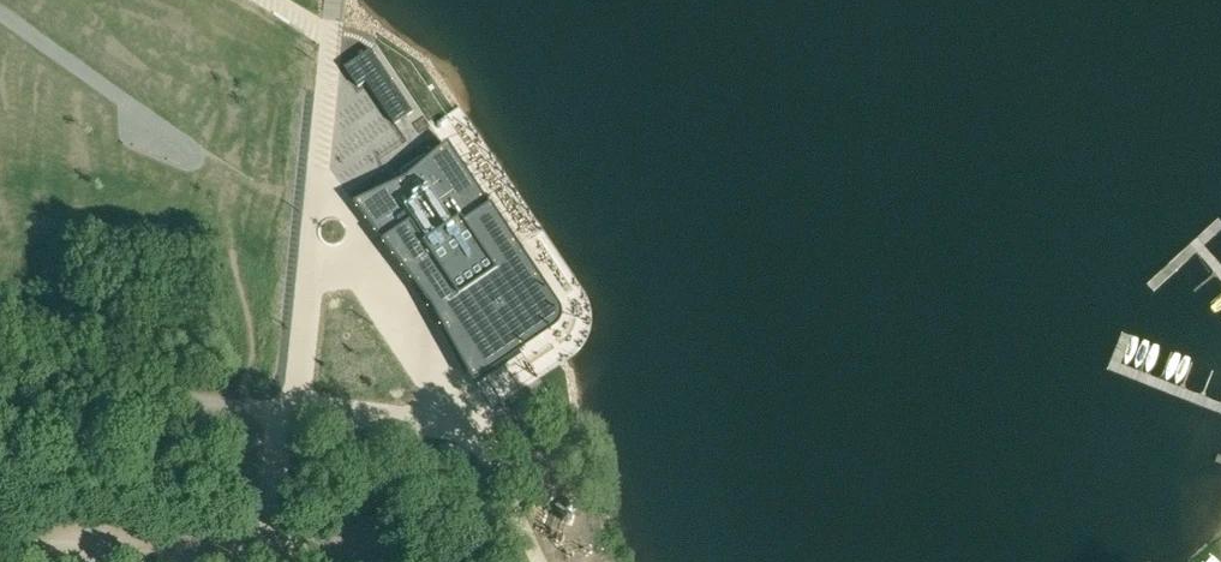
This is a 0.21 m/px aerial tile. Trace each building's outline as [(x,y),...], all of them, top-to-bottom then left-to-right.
[(371,51),(345,68),(359,89),(366,83),(395,126),(414,114),(371,51)] [(407,180),(355,203),(432,301),(478,385),(560,331),(565,325),(566,317),(563,307),(550,292),(451,147),(446,151),(407,180)]
